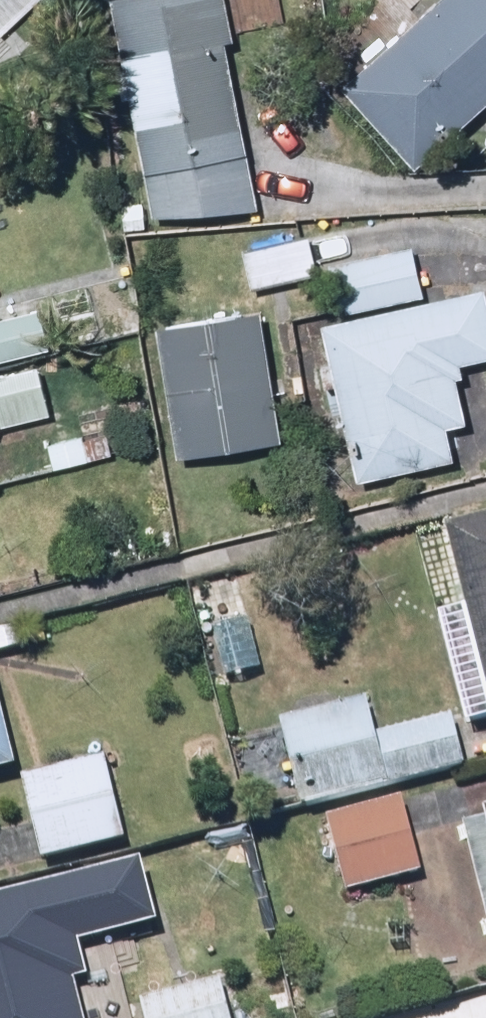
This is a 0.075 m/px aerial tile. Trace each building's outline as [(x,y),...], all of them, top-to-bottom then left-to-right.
[(99,11),(147,228),(250,206),(214,46),(229,43),(220,0),(149,0),(99,11)] [(340,95),(413,175),(485,109),(485,0),(443,0),(340,95)] [(315,278),(308,237),(235,249),(242,290),(315,278)] [(413,251),(321,269),(331,320),(424,302),(413,251)] [(320,333),(353,489),(451,468),(444,437),(467,432),(453,369),(485,362),(485,341),(477,300),(320,333)] [(263,318),(149,334),(167,469),(281,454),(263,318)] [(46,422),(34,370),(0,378),(0,434),(46,422)] [(434,527),(481,737),(485,736),(485,515),(434,527)] [(245,620),(205,631),(217,677),(257,667),(245,620)] [(293,812),(462,768),(448,716),(369,737),(358,697),(270,720),(293,812)] [(112,764),(18,781),(33,860),(126,842),(112,764)] [(418,875),(396,794),(317,816),(339,897),(418,875)] [(477,814),(485,852),(485,812),(477,814)] [(0,892),(0,1017),(82,1017),(64,937),(153,917),(141,861),(0,892)] [(215,979),(127,1000),(132,1017),(224,1017),(215,979)]
